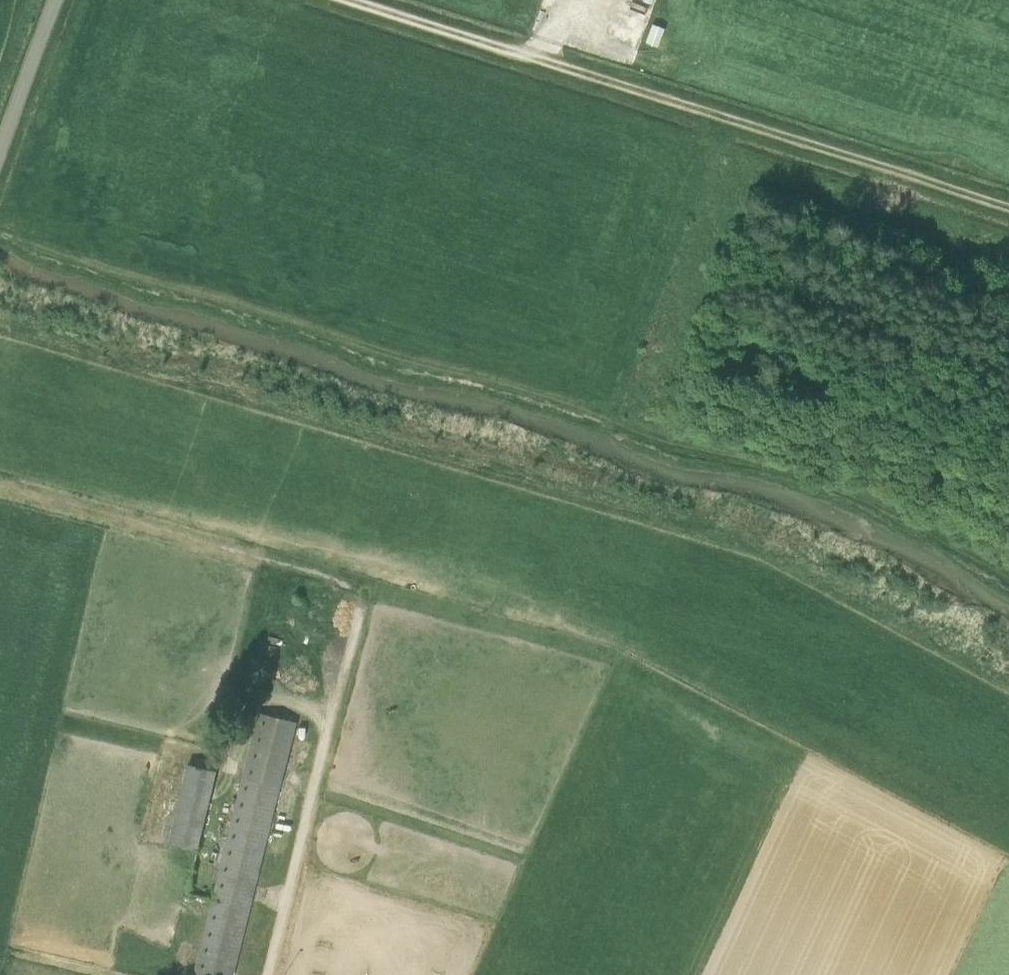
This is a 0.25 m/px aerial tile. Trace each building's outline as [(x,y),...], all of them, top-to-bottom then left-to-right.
[(664,28),(653,24),(645,43),(656,47),(664,28)] [(296,721),(259,712),(195,973),(203,974),(233,974),(279,786),(296,721)] [(197,849),(216,771),(188,764),(169,843),(197,849)]
